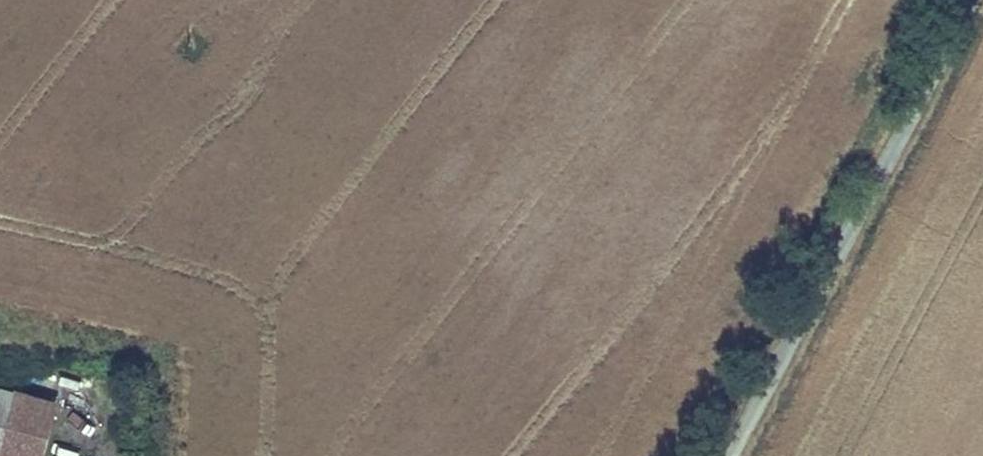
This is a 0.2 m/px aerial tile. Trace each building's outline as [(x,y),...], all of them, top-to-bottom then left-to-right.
[(0,387),(0,445),(16,450),(39,455),(40,455),(54,401),(0,387)] [(16,450),(0,445),(0,455),(15,455),(16,450)]
